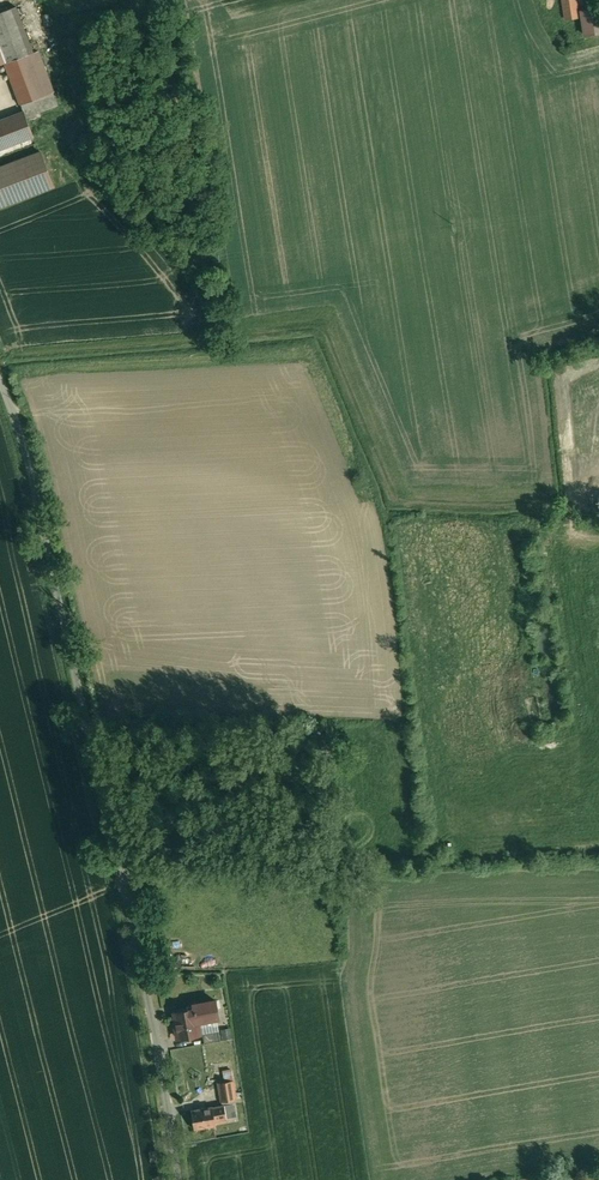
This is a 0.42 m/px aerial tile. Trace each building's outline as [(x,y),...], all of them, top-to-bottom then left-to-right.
[(566,18),(578,17),(576,0),(563,0),(566,18)] [(0,12),(0,47),(6,62),(33,52),(16,6),(0,12)] [(581,9),(585,34),(598,32),(598,7),(581,9)] [(0,120),(0,149),(33,136),(26,115),(58,103),(38,50),(33,52),(6,62),(24,111),(0,120)] [(54,185),(40,151),(0,167),(0,206),(54,185)] [(194,1008),(174,1012),(177,1029),(175,1030),(176,1036),(179,1036),(179,1038),(200,1034),(198,1021),(219,1018),(216,1000),(193,1004),(194,1008)] [(219,1030),(221,1040),(232,1038),(230,1028),(219,1030)] [(219,1030),(203,1033),(205,1043),(221,1040),(219,1030)] [(217,1071),(219,1082),(233,1080),(231,1069),(217,1071)] [(233,1080),(219,1082),(222,1101),(236,1099),(233,1080)] [(224,1105),(227,1118),(237,1116),(235,1103),(224,1105)] [(213,1106),(191,1110),(195,1129),(216,1125),(215,1120),(227,1118),(224,1105),(213,1107),(213,1106)]
